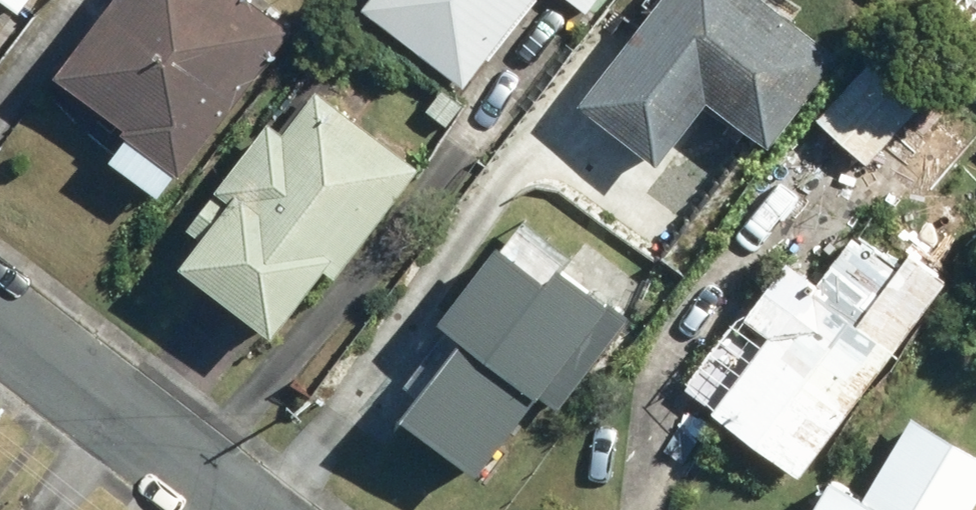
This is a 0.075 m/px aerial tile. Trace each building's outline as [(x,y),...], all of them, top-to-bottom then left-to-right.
[(16,16),(28,0),(0,0),(0,4),(16,16)] [(157,205),(287,32),(244,0),(105,0),(44,81),(121,138),(102,164),(157,205)] [(355,10),(462,91),(533,0),(363,0),(355,10)] [(586,16),(599,0),(565,0),(586,16)] [(581,107),(658,164),(704,104),(765,149),(834,57),(757,0),(662,0),(581,107)] [(877,45),(811,116),(866,166),(932,94),(877,45)] [(195,243),(172,271),(265,344),(320,274),(330,282),(414,175),(297,83),(180,232),(195,243)] [(946,112),(889,176),(918,201),(975,137),(946,112)] [(677,393),(795,480),(943,281),(905,253),(898,262),(854,230),(815,283),(779,256),(677,393)] [(461,343),(400,425),(474,479),(534,399),(554,414),(622,323),(558,275),(546,291),(493,252),(438,326),(461,343)] [(807,509),(971,509),(975,501),(975,455),(905,416),(862,491),(828,472),(807,509)]
